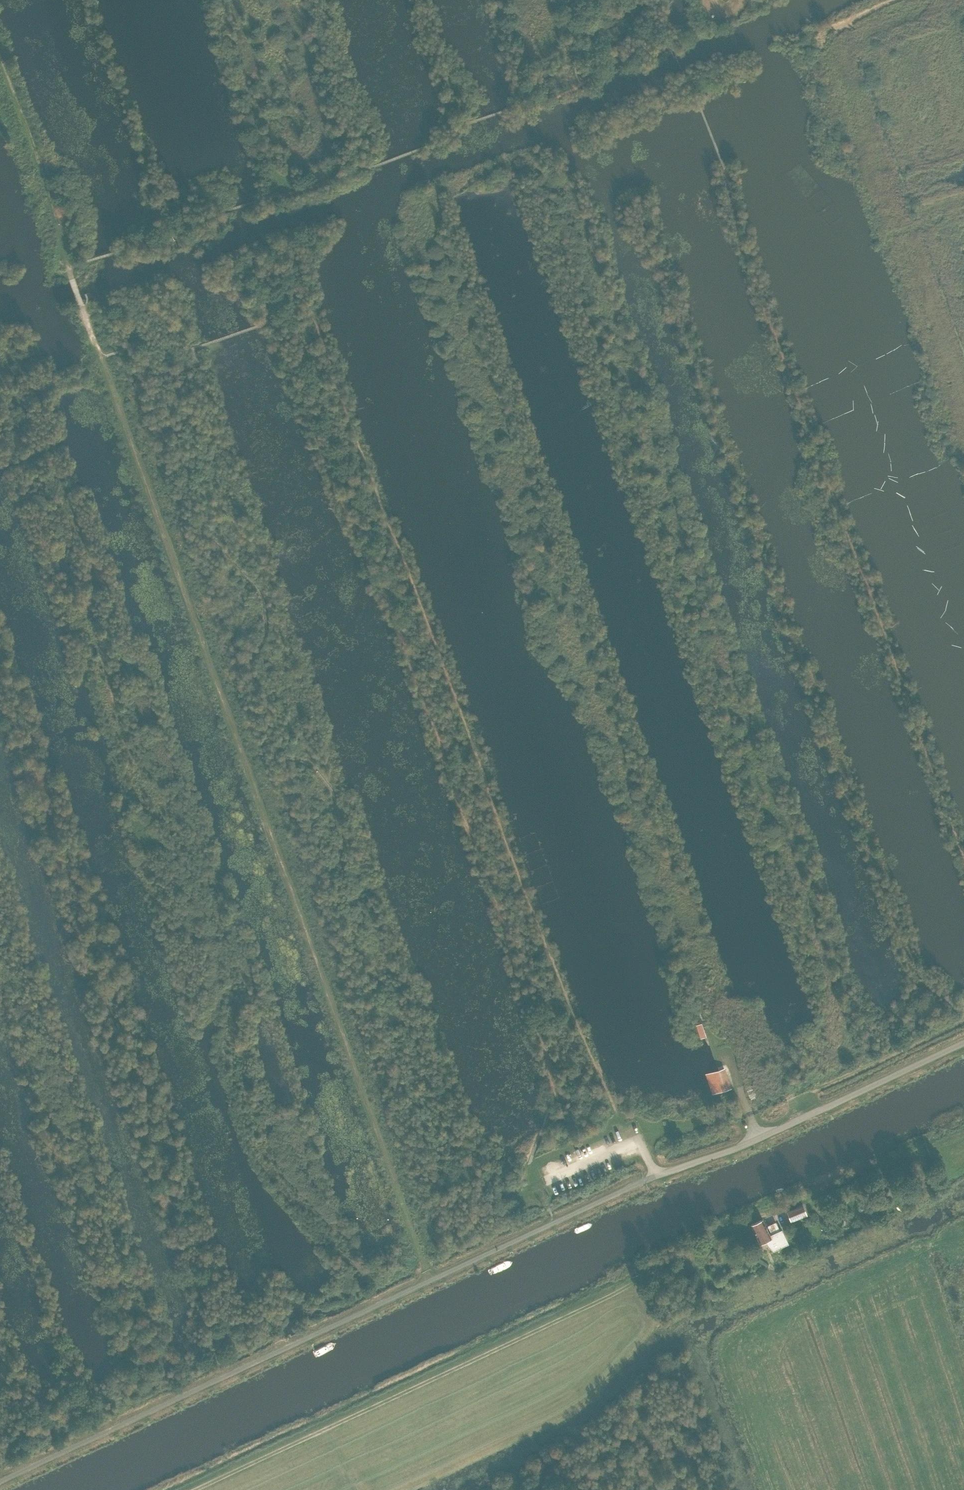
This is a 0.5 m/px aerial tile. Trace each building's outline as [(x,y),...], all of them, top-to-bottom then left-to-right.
[(702,1022),(696,1024),(701,1037),(707,1035),(702,1022)] [(731,1087),(724,1068),(711,1073),(717,1092),(731,1087)] [(894,1207),(905,1202),(901,1193),(890,1198),(894,1207)] [(803,1205),(787,1211),(791,1221),(807,1214),(803,1205)] [(751,1224),(760,1243),(767,1240),(770,1246),(774,1250),(789,1243),(782,1228),(770,1234),(763,1219),(751,1224)]
